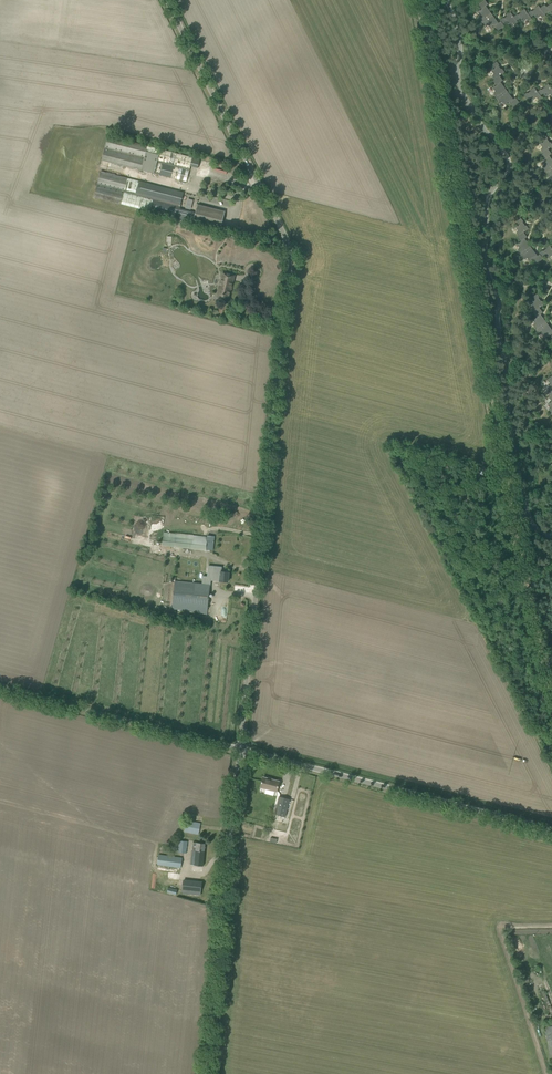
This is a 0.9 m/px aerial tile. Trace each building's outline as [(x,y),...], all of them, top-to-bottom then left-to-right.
[(482,23),(492,14),(487,8),(486,9),(485,7),(488,4),(485,0),(484,0),(478,4),(482,9),(478,12),(481,16),(479,17),(481,21),(482,23)] [(540,8),(545,15),(550,11),(551,14),(551,3),(549,6),(549,7),(547,8),(545,5),(540,8)] [(531,11),(528,14),(531,18),(534,15),(537,19),(541,16),(543,18),(546,16),(545,15),(540,8),(538,6),(535,8),(536,10),(532,13),(531,11)] [(517,14),(514,17),(517,21),(520,18),(523,22),(527,19),(528,21),(532,19),(531,18),(528,14),(524,9),(521,12),(522,13),(518,16),(517,14)] [(500,20),(501,21),(503,24),(507,22),(510,25),(513,23),(515,25),(518,22),(517,21),(514,17),(511,12),(507,15),(509,16),(505,19),(504,18),(500,20)] [(492,14),(482,23),(483,24),(483,23),(486,27),(488,25),(491,29),(495,26),(498,30),(505,26),(503,24),(501,21),(498,23),(496,22),(497,21),(492,14)] [(492,76),(494,79),(499,76),(504,72),(502,69),(500,70),(498,66),(499,65),(497,61),(492,64),(495,68),(491,71),(494,74),(492,76)] [(495,97),(496,99),(507,91),(502,84),(501,85),(500,83),(503,80),(499,76),(494,79),(493,80),(496,85),(492,88),(495,92),(493,93),(496,97),(495,97)] [(537,92),(540,96),(544,93),(546,97),(550,94),(551,96),(551,89),(551,88),(548,84),(544,86),(546,88),(542,91),(541,89),(537,92)] [(540,96),(537,92),(534,87),(531,90),(532,91),(528,94),(527,92),(523,95),(526,99),(530,97),(533,100),(536,98),(538,100),(541,97),(540,96)] [(507,91),(496,99),(497,100),(498,99),(500,103),(502,101),(505,105),(509,102),(512,107),(519,102),(515,98),(512,100),(511,98),(512,97),(507,91)] [(543,153),(548,149),(551,146),(551,144),(550,142),(549,143),(546,140),(548,138),(545,135),(541,138),(544,141),(540,144),(543,148),(541,150),(543,153)] [(101,160),(186,182),(190,166),(198,168),(200,159),(108,136),(101,160)] [(545,172),(551,167),(551,160),(551,158),(550,158),(548,156),(551,154),(548,149),(543,153),(542,154),(545,158),(541,161),(544,165),(542,167),(545,170),(544,171),(545,172)] [(94,197),(193,223),(195,213),(179,209),(184,192),(100,171),(94,197)] [(195,213),(193,223),(220,230),(225,211),(197,204),(195,213)] [(516,233),(519,236),(524,232),(529,229),(526,225),(524,226),(522,223),(523,222),(521,218),(517,221),(519,224),(515,227),(518,231),(516,233)] [(519,254),(520,255),(531,247),(526,241),(525,241),(524,239),(527,237),(524,232),(519,236),(517,237),(521,242),(517,244),(520,248),(517,250),(520,253),(519,254)] [(540,254),(542,257),(545,254),(548,258),(551,255),(551,256),(551,249),(549,245),(546,247),(547,249),(543,252),(542,250),(539,253),(540,254)] [(531,247),(520,255),(521,256),(522,256),(525,259),(527,258),(530,262),(533,259),(537,263),(543,259),(542,257),(540,254),(537,256),(535,254),(536,254),(531,247)] [(232,287),(235,275),(222,272),(215,298),(222,299),(222,298),(227,300),(230,290),(229,290),(230,287),(232,287)] [(532,308),(534,312),(539,308),(544,304),(542,301),(540,302),(537,298),(539,297),(536,294),(532,297),(535,300),(531,303),(534,306),(532,308)] [(535,329),(536,331),(547,323),(542,316),(541,317),(540,315),(543,312),(539,308),(534,312),(533,313),(536,317),(532,320),(535,324),(533,325),(536,329),(535,329)] [(536,331),(537,332),(538,331),(540,335),(543,333),(545,337),(549,334),(551,338),(551,332),(551,330),(551,329),(547,323),(536,331)] [(206,550),(213,550),(215,536),(207,535),(207,537),(163,532),(162,546),(206,550)] [(174,583),(172,609),(197,612),(197,613),(201,614),(207,614),(210,580),(220,581),(228,582),(229,572),(221,571),(221,567),(208,566),(208,571),(207,577),(203,576),(202,585),(195,584),(196,582),(174,580),(174,583)] [(263,778),(260,787),(277,791),(279,781),(270,779),(270,780),(263,778)] [(274,814),(285,817),(290,799),(278,796),(274,814)] [(185,826),(184,831),(198,834),(201,823),(186,820),(185,826)] [(177,852),(186,853),(187,842),(179,841),(177,852)] [(193,842),(190,865),(203,866),(205,844),(193,842)] [(157,865),(181,868),(182,858),(158,854),(157,865)] [(200,895),(202,882),(188,881),(186,893),(200,895)]
